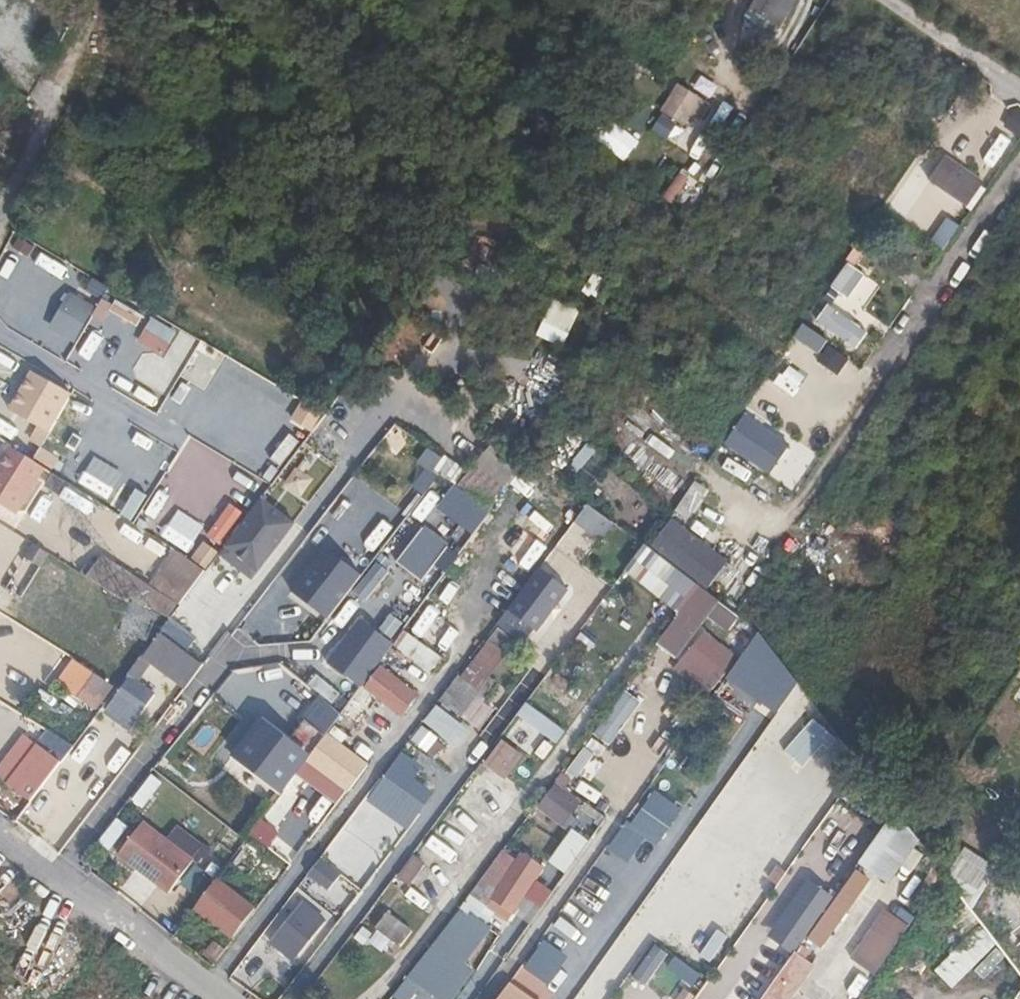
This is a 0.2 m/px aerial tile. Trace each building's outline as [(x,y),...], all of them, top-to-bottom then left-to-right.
[(749,8),(779,26),(794,0),(754,0),(749,8)] [(792,50),(803,33),(786,22),(775,39),(792,50)] [(692,89),(711,97),(717,83),(698,75),(692,89)] [(675,136),(692,112),(671,97),(654,122),(675,136)] [(984,182),(945,156),(928,181),(967,207),(984,182)] [(871,280),(844,261),(827,287),(843,298),(847,339),(878,336),(871,280)] [(94,306),(68,292),(48,328),(73,342),(94,306)] [(138,343),(164,357),(179,331),(153,316),(138,343)] [(819,349),(826,335),(800,322),(793,337),(819,349)] [(29,370),(7,408),(37,425),(49,432),(70,393),(29,370)] [(316,431),(323,410),(300,401),(292,422),(316,431)] [(743,412),(723,444),(767,472),(787,441),(743,412)] [(225,416),(209,443),(235,458),(250,430),(225,416)] [(66,451),(79,458),(96,428),(83,421),(66,451)] [(28,441),(40,448),(49,432),(37,425),(28,441)] [(283,466),(302,443),(292,435),(273,458),(283,466)] [(44,444),(36,457),(53,468),(61,456),(44,444)] [(11,446),(0,464),(0,498),(20,511),(46,468),(11,446)] [(431,446),(420,462),(428,468),(415,486),(427,494),(441,474),(457,485),(467,470),(431,446)] [(737,463),(730,474),(756,489),(762,478),(737,463)] [(529,497),(536,486),(518,475),(512,485),(529,497)] [(110,505),(135,519),(149,493),(125,479),(110,505)] [(454,484),(436,507),(471,534),(489,511),(454,484)] [(740,608),(781,547),(691,485),(648,548),(740,608)] [(39,519),(49,498),(38,493),(28,514),(39,519)] [(223,545),(245,512),(230,503),(208,536),(223,545)] [(576,582),(613,520),(584,503),(547,565),(576,582)] [(544,533),(556,513),(540,504),(528,524),(544,533)] [(317,536),(338,543),(349,512),(328,505),(317,536)] [(123,534),(129,524),(105,510),(99,520),(123,534)] [(169,524),(162,535),(190,554),(197,543),(169,524)] [(368,566),(386,534),(371,525),(352,557),(368,566)] [(424,525),(396,561),(421,580),(449,543),(424,525)] [(134,529),(121,556),(153,572),(167,545),(134,529)] [(91,576),(177,624),(218,549),(202,541),(192,559),(173,549),(154,583),(102,555),(91,576)] [(624,571),(677,610),(654,641),(675,657),(718,599),(644,545),(624,571)] [(326,547),(292,591),(326,618),(361,573),(326,547)] [(23,595),(39,565),(25,557),(8,587),(23,595)] [(372,603),(391,571),(376,562),(357,594),(372,603)] [(234,631),(270,583),(248,567),(211,615),(234,631)] [(538,568),(507,608),(536,631),(567,590),(538,568)] [(379,593),(392,601),(403,583),(390,576),(379,593)] [(412,617),(454,647),(466,630),(410,590),(386,624),(400,633),(412,617)] [(329,621),(340,631),(361,608),(351,598),(329,621)] [(706,617),(728,630),(738,612),(716,600),(706,617)] [(361,618),(328,662),(361,686),(394,643),(361,618)] [(707,698),(737,659),(703,632),(673,672),(707,698)] [(28,633),(21,642),(47,661),(54,653),(28,633)] [(426,644),(446,655),(451,645),(431,634),(426,644)] [(485,639),(427,726),(464,751),(479,729),(465,720),(509,655),(485,639)] [(604,671),(615,647),(603,641),(592,665),(604,671)] [(182,691),(185,694),(202,673),(170,649),(129,702),(157,724),(182,691)] [(113,687),(72,659),(55,684),(96,711),(113,687)] [(380,665),(363,688),(400,716),(417,694),(380,665)] [(0,685),(0,689),(19,701),(25,692),(4,679),(0,685)] [(593,734),(611,746),(641,701),(623,689),(593,734)] [(526,704),(518,719),(561,742),(569,727),(526,704)] [(811,716),(782,749),(804,768),(833,734),(811,716)] [(240,745),(291,787),(309,765),(257,724),(240,745)] [(422,725),(411,741),(433,756),(444,739),(422,725)] [(35,743),(59,761),(71,746),(47,727),(35,743)] [(35,743),(22,734),(0,763),(0,779),(4,783),(35,743)] [(650,750),(658,759),(674,745),(666,736),(650,750)] [(503,738),(485,764),(508,780),(526,754),(503,738)] [(59,761),(35,743),(4,783),(29,801),(59,761)] [(120,774),(130,752),(120,747),(110,769),(120,774)] [(386,776),(425,806),(437,790),(398,760),(386,776)] [(580,772),(572,782),(598,802),(606,792),(580,772)] [(578,803),(552,783),(536,805),(562,824),(578,803)] [(510,819),(520,790),(505,785),(495,814),(510,819)] [(584,802),(581,807),(591,815),(595,810),(584,802)] [(919,842),(895,809),(857,863),(888,886),(919,842)] [(101,842),(127,858),(141,837),(115,821),(101,842)] [(453,861),(465,834),(444,825),(432,852),(453,861)] [(274,877),(281,864),(245,845),(232,869),(246,876),(252,865),(274,877)] [(502,852),(472,897),(481,903),(508,920),(543,867),(521,853),(515,860),(502,852)] [(442,883),(423,872),(428,863),(411,854),(393,887),(429,907),(442,883)] [(855,869),(807,937),(821,947),(869,880),(855,869)] [(216,878),(192,909),(231,939),(255,908),(216,878)] [(817,915),(831,887),(819,882),(806,909),(817,915)] [(470,895),(460,910),(470,917),(475,909),(476,911),(481,903),(472,897),(470,895)] [(403,897),(396,906),(420,925),(427,915),(403,897)] [(303,900),(269,942),(292,961),(326,919),(303,900)] [(420,925),(396,906),(384,923),(409,940),(420,925)] [(459,909),(409,973),(436,992),(455,970),(463,976),(473,961),(463,954),(485,926),(470,917),(460,910),(459,909)] [(908,928),(883,909),(849,958),(875,976),(908,928)] [(781,940),(790,947),(807,926),(798,919),(781,940)] [(997,942),(982,922),(934,971),(951,989),(997,942)] [(709,960),(727,936),(716,927),(698,952),(709,960)] [(543,939),(524,967),(547,984),(567,956),(543,939)] [(214,940),(204,956),(218,964),(228,948),(214,940)] [(793,953),(761,998),(790,998),(814,967),(804,960),(811,950),(803,945),(797,955),(793,953)] [(256,991),(271,962),(253,952),(237,981),(256,991)] [(672,957),(666,967),(688,980),(694,970),(672,957)] [(497,998),(530,998),(508,983),(497,998)] [(695,996),(679,985),(670,998),(693,998),(695,996)]
